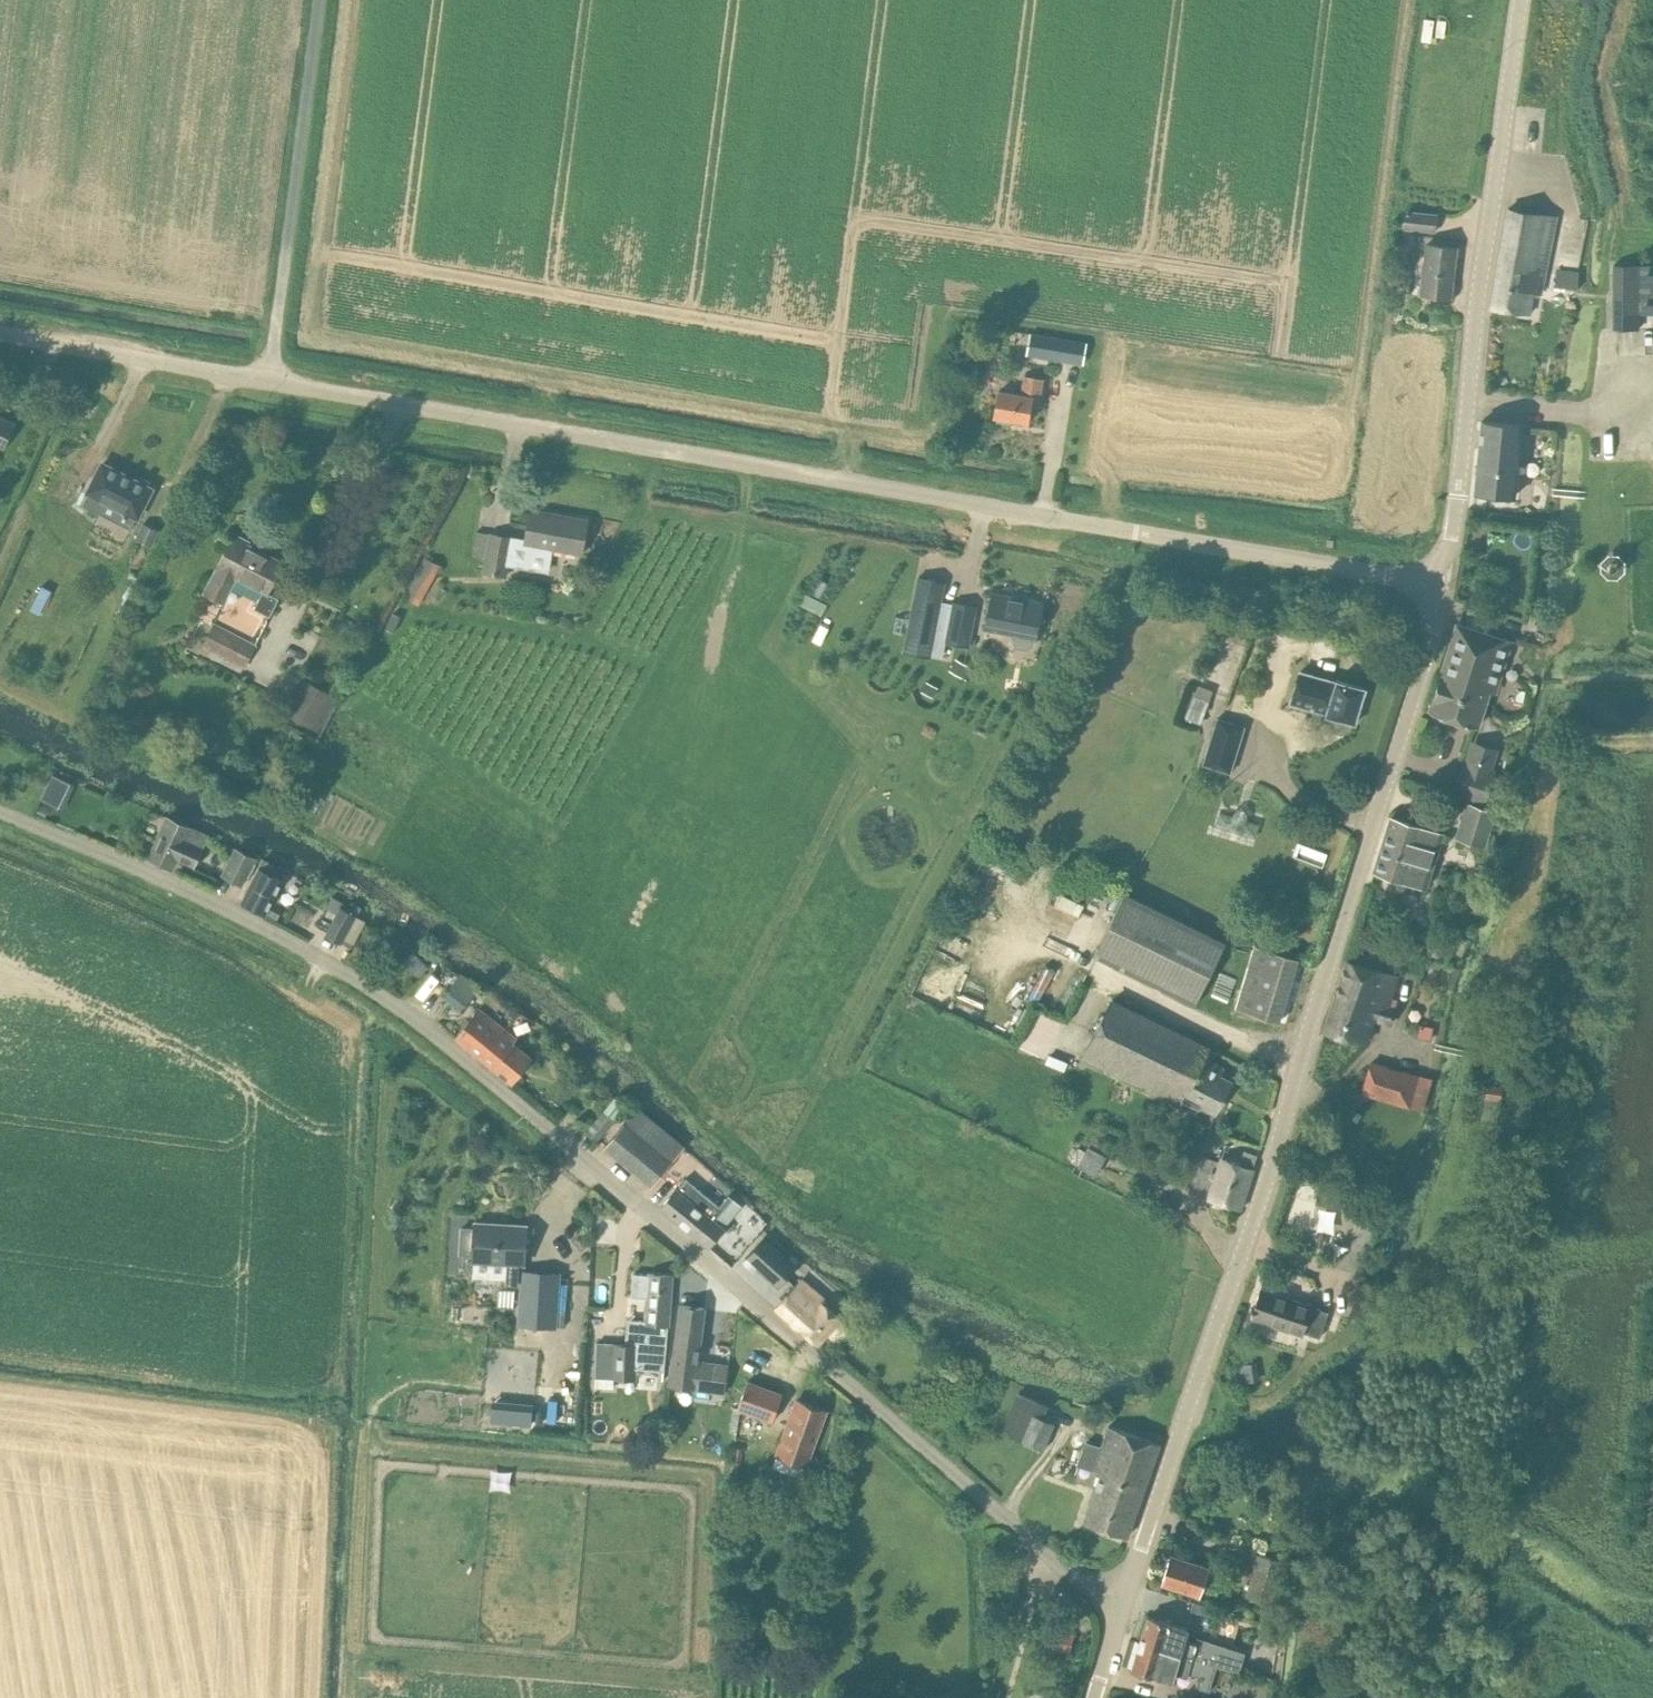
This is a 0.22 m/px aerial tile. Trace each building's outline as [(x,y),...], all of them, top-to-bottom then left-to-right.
[(1438,20),(1437,29),(1437,31),(1443,32),(1443,29),(1445,29),(1446,21),(1438,20)] [(1558,217),(1530,212),(1509,209),(1491,308),(1527,314),(1530,292),(1541,294),(1558,217)] [(1406,211),(1404,228),(1437,232),(1439,215),(1406,211)] [(1424,294),(1429,295),(1451,298),(1457,247),(1430,244),(1424,294)] [(1614,327),(1621,329),(1637,328),(1638,265),(1615,265),(1614,327)] [(1557,270),(1555,288),(1578,290),(1579,272),(1557,270)] [(1086,343),(1032,334),(1029,355),(1083,364),(1086,343)] [(999,391),(998,395),(995,417),(1027,423),(1031,399),(1039,400),(1043,380),(1025,376),(1022,395),(999,391)] [(3,447),(15,423),(0,416),(0,446),(3,447)] [(1482,421),(1475,492),(1514,496),(1521,425),(1482,421)] [(88,494),(83,504),(132,529),(137,519),(139,520),(156,487),(102,460),(91,482),(85,493),(88,494)] [(490,535),(482,573),(506,577),(508,566),(550,574),(553,551),(581,555),(584,541),(588,519),(583,518),(583,520),(561,516),(561,515),(531,509),(527,531),(526,540),(490,535)] [(136,539),(152,546),(160,531),(143,523),(136,539)] [(234,537),(224,557),(205,592),(226,603),(238,579),(263,592),(255,607),(271,615),(279,599),(268,593),(283,563),(234,537)] [(1334,540),(1327,539),(1326,546),(1333,547),(1334,540)] [(420,605),(443,565),(427,556),(415,576),(417,577),(406,597),(420,605)] [(1613,559),(1612,559),(1611,559),(1610,559),(1609,560),(1608,560),(1607,561),(1607,562),(1606,563),(1605,564),(1605,565),(1605,566),(1605,567),(1605,568),(1606,569),(1606,570),(1607,571),(1608,572),(1609,572),(1609,573),(1610,573),(1611,573),(1612,573),(1613,573),(1614,573),(1615,573),(1616,572),(1617,571),(1618,570),(1619,569),(1619,568),(1619,567),(1619,566),(1619,565),(1619,564),(1619,563),(1618,563),(1618,562),(1617,561),(1616,560),(1615,560),(1614,559),(1613,559)] [(993,592),(985,630),(1014,635),(1013,641),(1017,647),(1027,649),(1034,645),(1037,632),(1043,602),(993,592)] [(820,610),(823,601),(800,594),(797,603),(820,610)] [(942,603),(934,645),(950,648),(951,644),(968,647),(977,607),(960,603),(959,607),(942,603)] [(897,616),(894,632),(906,634),(909,618),(897,616)] [(208,648),(242,666),(246,668),(257,647),(253,645),(214,624),(200,650),(206,653),(208,648)] [(1430,713),(1464,723),(1480,728),(1491,691),(1497,693),(1512,642),(1457,625),(1442,674),(1441,673),(1431,703),(1433,704),(1430,713)] [(957,659),(951,671),(965,679),(971,667),(957,659)] [(1301,671),(1292,701),(1323,710),(1322,714),(1333,717),(1355,724),(1365,688),(1336,680),(1336,681),(1301,671)] [(927,680),(921,691),(933,697),(939,687),(927,680)] [(340,699),(334,696),(305,681),(288,717),(315,730),(321,733),(340,699)] [(1181,716),(1198,722),(1211,688),(1194,682),(1181,716)] [(1245,726),(1218,718),(1203,765),(1230,773),(1245,726)] [(1201,728),(1191,730),(1193,739),(1202,738),(1201,728)] [(297,744),(292,754),(301,759),(307,750),(297,744)] [(1456,791),(1482,800),(1490,773),(1486,772),(1493,751),(1475,745),(1468,767),(1464,766),(1456,791)] [(52,773),(51,775),(40,799),(63,810),(75,786),(76,784),(52,773)] [(1467,801),(1461,819),(1456,837),(1484,846),(1496,810),(1467,801)] [(40,806),(37,813),(45,816),(48,810),(40,806)] [(1220,811),(1215,825),(1255,837),(1260,823),(1247,819),(1247,817),(1247,813),(1246,810),(1242,808),(1239,808),(1235,809),(1233,813),(1232,815),(1220,811)] [(1443,833),(1412,823),(1390,817),(1374,871),(1426,887),(1443,833)] [(158,838),(149,858),(172,869),(176,858),(194,866),(203,847),(206,839),(208,834),(209,834),(192,826),(191,827),(190,830),(166,820),(162,830),(158,838)] [(235,847),(221,876),(243,887),(257,858),(235,847)] [(261,865),(252,882),(242,902),(265,914),(284,877),(261,865)] [(1125,893),(1104,935),(1094,955),(1195,1004),(1205,984),(1224,941),(1125,893)] [(340,910),(326,935),(348,947),(362,921),(340,910)] [(1298,958),(1255,945),(1236,1009),(1279,1022),(1298,958)] [(1065,957),(1055,972),(1047,966),(1034,985),(1056,1001),(1080,967),(1065,957)] [(1348,961),(1325,1030),(1365,1044),(1373,1020),(1389,1025),(1394,1010),(1392,1010),(1394,1004),(1389,1003),(1397,977),(1348,961)] [(447,976),(453,980),(442,994),(460,1008),(477,986),(458,973),(453,969),(447,976)] [(1200,1104),(1216,1113),(1233,1081),(1221,1075),(1225,1068),(1204,1056),(1209,1047),(1151,1020),(1112,1000),(1084,1054),(1196,1111),(1200,1104)] [(480,1007),(456,1037),(512,1083),(526,1065),(533,1057),(504,1034),(508,1029),(480,1007)] [(1432,1041),(1435,1027),(1420,1025),(1418,1039),(1432,1041)] [(1360,1090),(1406,1105),(1417,1073),(1370,1058),(1360,1090)] [(1485,1101),(1502,1103),(1503,1087),(1487,1085),(1485,1101)] [(599,1143),(626,1111),(627,1109),(609,1091),(595,1108),(602,1114),(587,1133),(599,1143)] [(625,1122),(618,1130),(604,1147),(652,1186),(672,1161),(625,1122)] [(1094,1135),(1075,1171),(1087,1179),(1090,1172),(1096,1175),(1107,1156),(1103,1154),(1109,1143),(1094,1135)] [(1194,1194),(1241,1209),(1254,1169),(1253,1168),(1257,1155),(1245,1150),(1242,1162),(1222,1157),(1220,1162),(1203,1157),(1194,1194)] [(701,1186),(715,1198),(728,1183),(714,1172),(701,1186)] [(676,1190),(661,1207),(709,1246),(723,1229),(711,1219),(721,1206),(687,1177),(676,1190)] [(1320,1183),(1315,1203),(1337,1209),(1343,1189),(1320,1183)] [(462,1229),(460,1255),(473,1255),(473,1261),(506,1263),(505,1288),(522,1289),(520,1327),(556,1329),(558,1295),(559,1273),(523,1271),(526,1225),(475,1222),(475,1229),(462,1229)] [(746,1257),(767,1276),(777,1285),(792,1269),(761,1241),(746,1257)] [(451,1273),(469,1273),(468,1257),(451,1257),(451,1273)] [(629,1323),(628,1342),(639,1342),(638,1369),(664,1370),(668,1323),(670,1298),(672,1275),(649,1273),(649,1275),(638,1274),(636,1296),(647,1297),(645,1319),(638,1318),(638,1323),(629,1323)] [(791,1290),(779,1304),(777,1307),(818,1343),(840,1318),(821,1302),(819,1304),(796,1285),(791,1290)] [(1311,1305),(1282,1295),(1261,1288),(1251,1318),(1302,1335),(1303,1331),(1320,1337),(1328,1311),(1311,1306),(1311,1305)] [(681,1305),(678,1327),(675,1358),(674,1357),(670,1384),(693,1387),(693,1389),(711,1391),(711,1385),(714,1363),(697,1361),(704,1308),(681,1305)] [(481,1324),(481,1310),(464,1310),(464,1323),(481,1324)] [(596,1379),(614,1380),(637,1381),(639,1342),(616,1342),(616,1343),(597,1342),(596,1379)] [(1278,1354),(1274,1365),(1287,1369),(1291,1359),(1278,1354)] [(1256,1362),(1237,1366),(1241,1384),(1260,1380),(1256,1362)] [(747,1381),(739,1402),(737,1407),(773,1421),(782,1394),(747,1381)] [(1013,1406),(1011,1409),(1003,1429),(1012,1433),(1010,1436),(1043,1450),(1055,1424),(1042,1418),(1047,1405),(1019,1393),(1013,1406)] [(797,1399),(782,1441),(777,1454),(805,1465),(826,1410),(797,1399)] [(482,1421),(525,1423),(526,1402),(483,1400),(482,1421)] [(544,1401),(527,1401),(527,1425),(543,1426),(544,1401)] [(1085,1522),(1126,1536),(1127,1536),(1159,1444),(1110,1426),(1102,1447),(1086,1442),(1079,1464),(1102,1472),(1085,1522)] [(734,1446),(731,1471),(738,1472),(740,1461),(741,1461),(743,1447),(734,1446)] [(998,1551),(987,1557),(996,1573),(1007,1567),(998,1551)] [(1219,1570),(1207,1566),(1171,1554),(1162,1583),(1194,1593),(1197,1581),(1213,1586),(1219,1570)] [(1274,1606),(1285,1562),(1258,1555),(1247,1598),(1274,1606)] [(1215,1607),(1199,1602),(1193,1601),(1190,1610),(1196,1612),(1213,1617),(1215,1607)] [(1148,1616),(1140,1643),(1218,1666),(1239,1673),(1240,1671),(1241,1665),(1245,1652),(1225,1646),(1200,1638),(1198,1643),(1189,1640),(1192,1629),(1182,1626),(1169,1623),(1148,1616)] [(1051,1629),(1047,1644),(1068,1650),(1072,1634),(1051,1629)] [(1263,1637),(1261,1644),(1265,1649),(1272,1647),(1274,1640),(1269,1635),(1263,1637)] [(1218,1666),(1140,1643),(1132,1669),(1172,1681),(1174,1671),(1189,1675),(1189,1673),(1203,1677),(1200,1688),(1211,1691),(1218,1666)]
